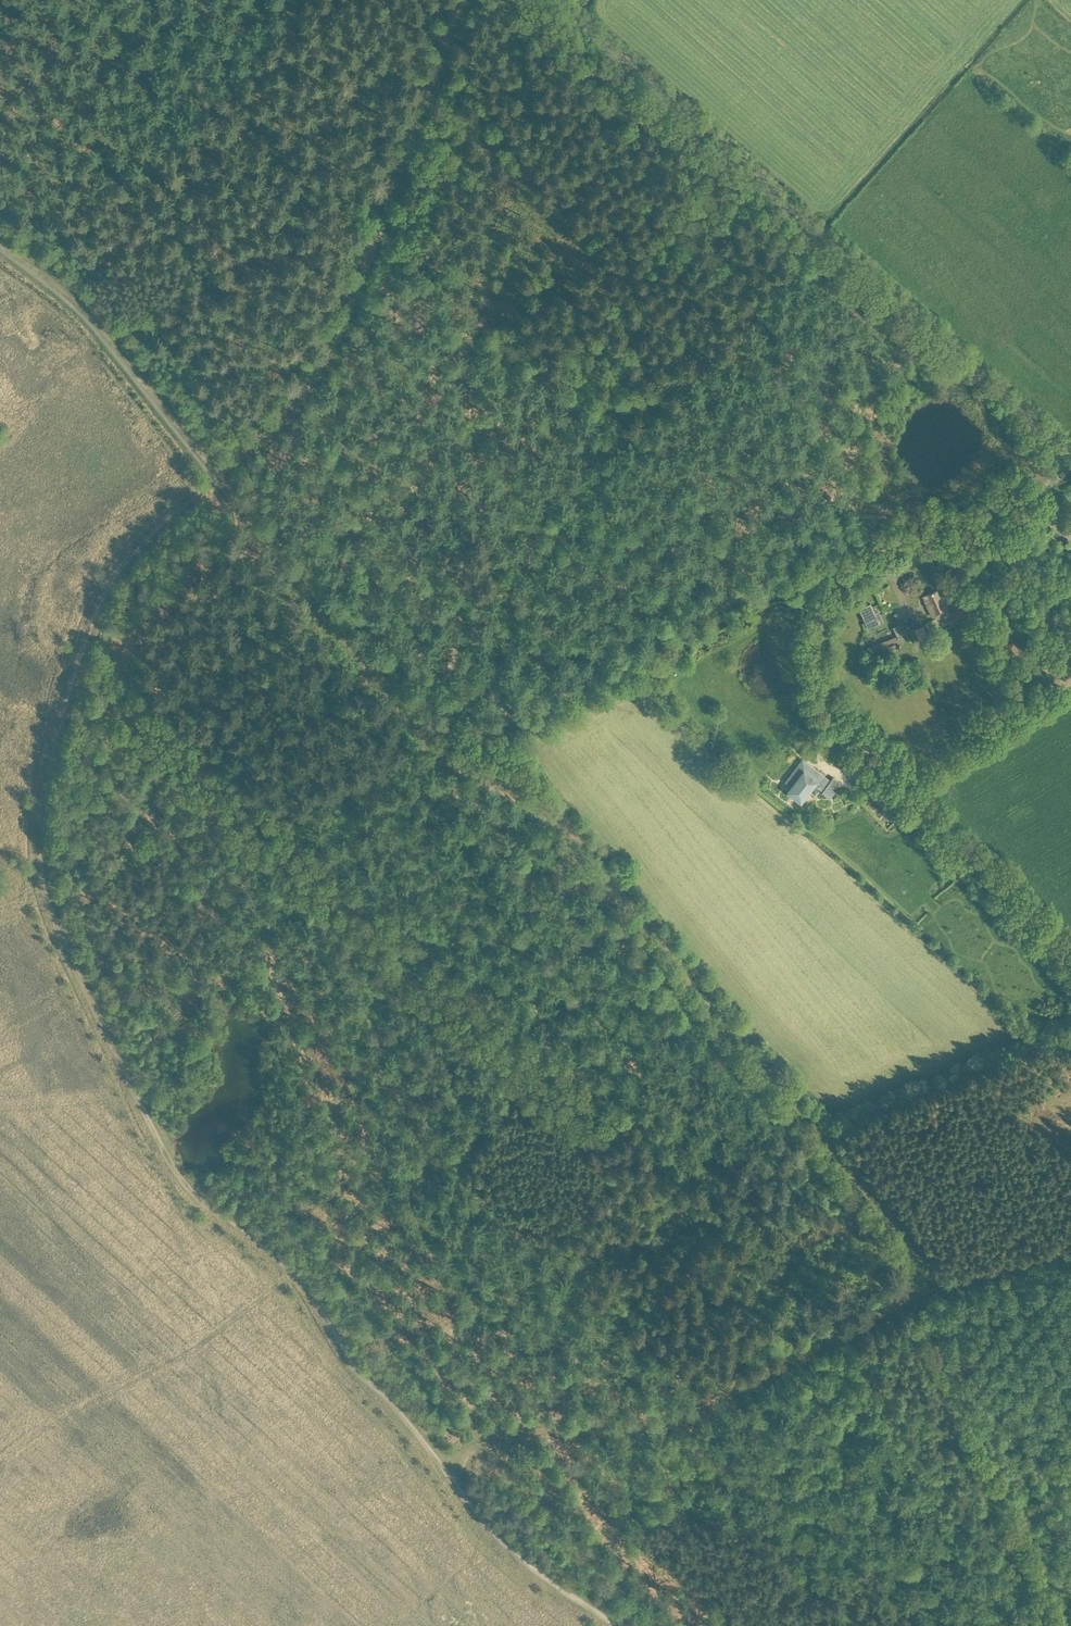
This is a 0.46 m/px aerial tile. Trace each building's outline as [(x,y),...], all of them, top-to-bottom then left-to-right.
[(940,596),(937,590),(924,596),(933,615),(950,607),(954,605),(959,615),(971,610),(962,592),(951,598),(953,602),(949,604),(944,594),(940,596)] [(874,612),(870,603),(859,608),(865,622),(877,617),(874,612)] [(897,624),(902,637),(911,634),(906,621),(897,624)] [(921,643),(930,639),(924,625),(915,629),(921,643)] [(893,638),(869,647),(870,651),(895,641),(893,638)] [(830,779),(803,758),(785,781),(791,786),(787,791),(802,803),(811,791),(816,795),(821,788),(823,790),(822,791),(830,797),(841,783),(832,776),(830,779)]
